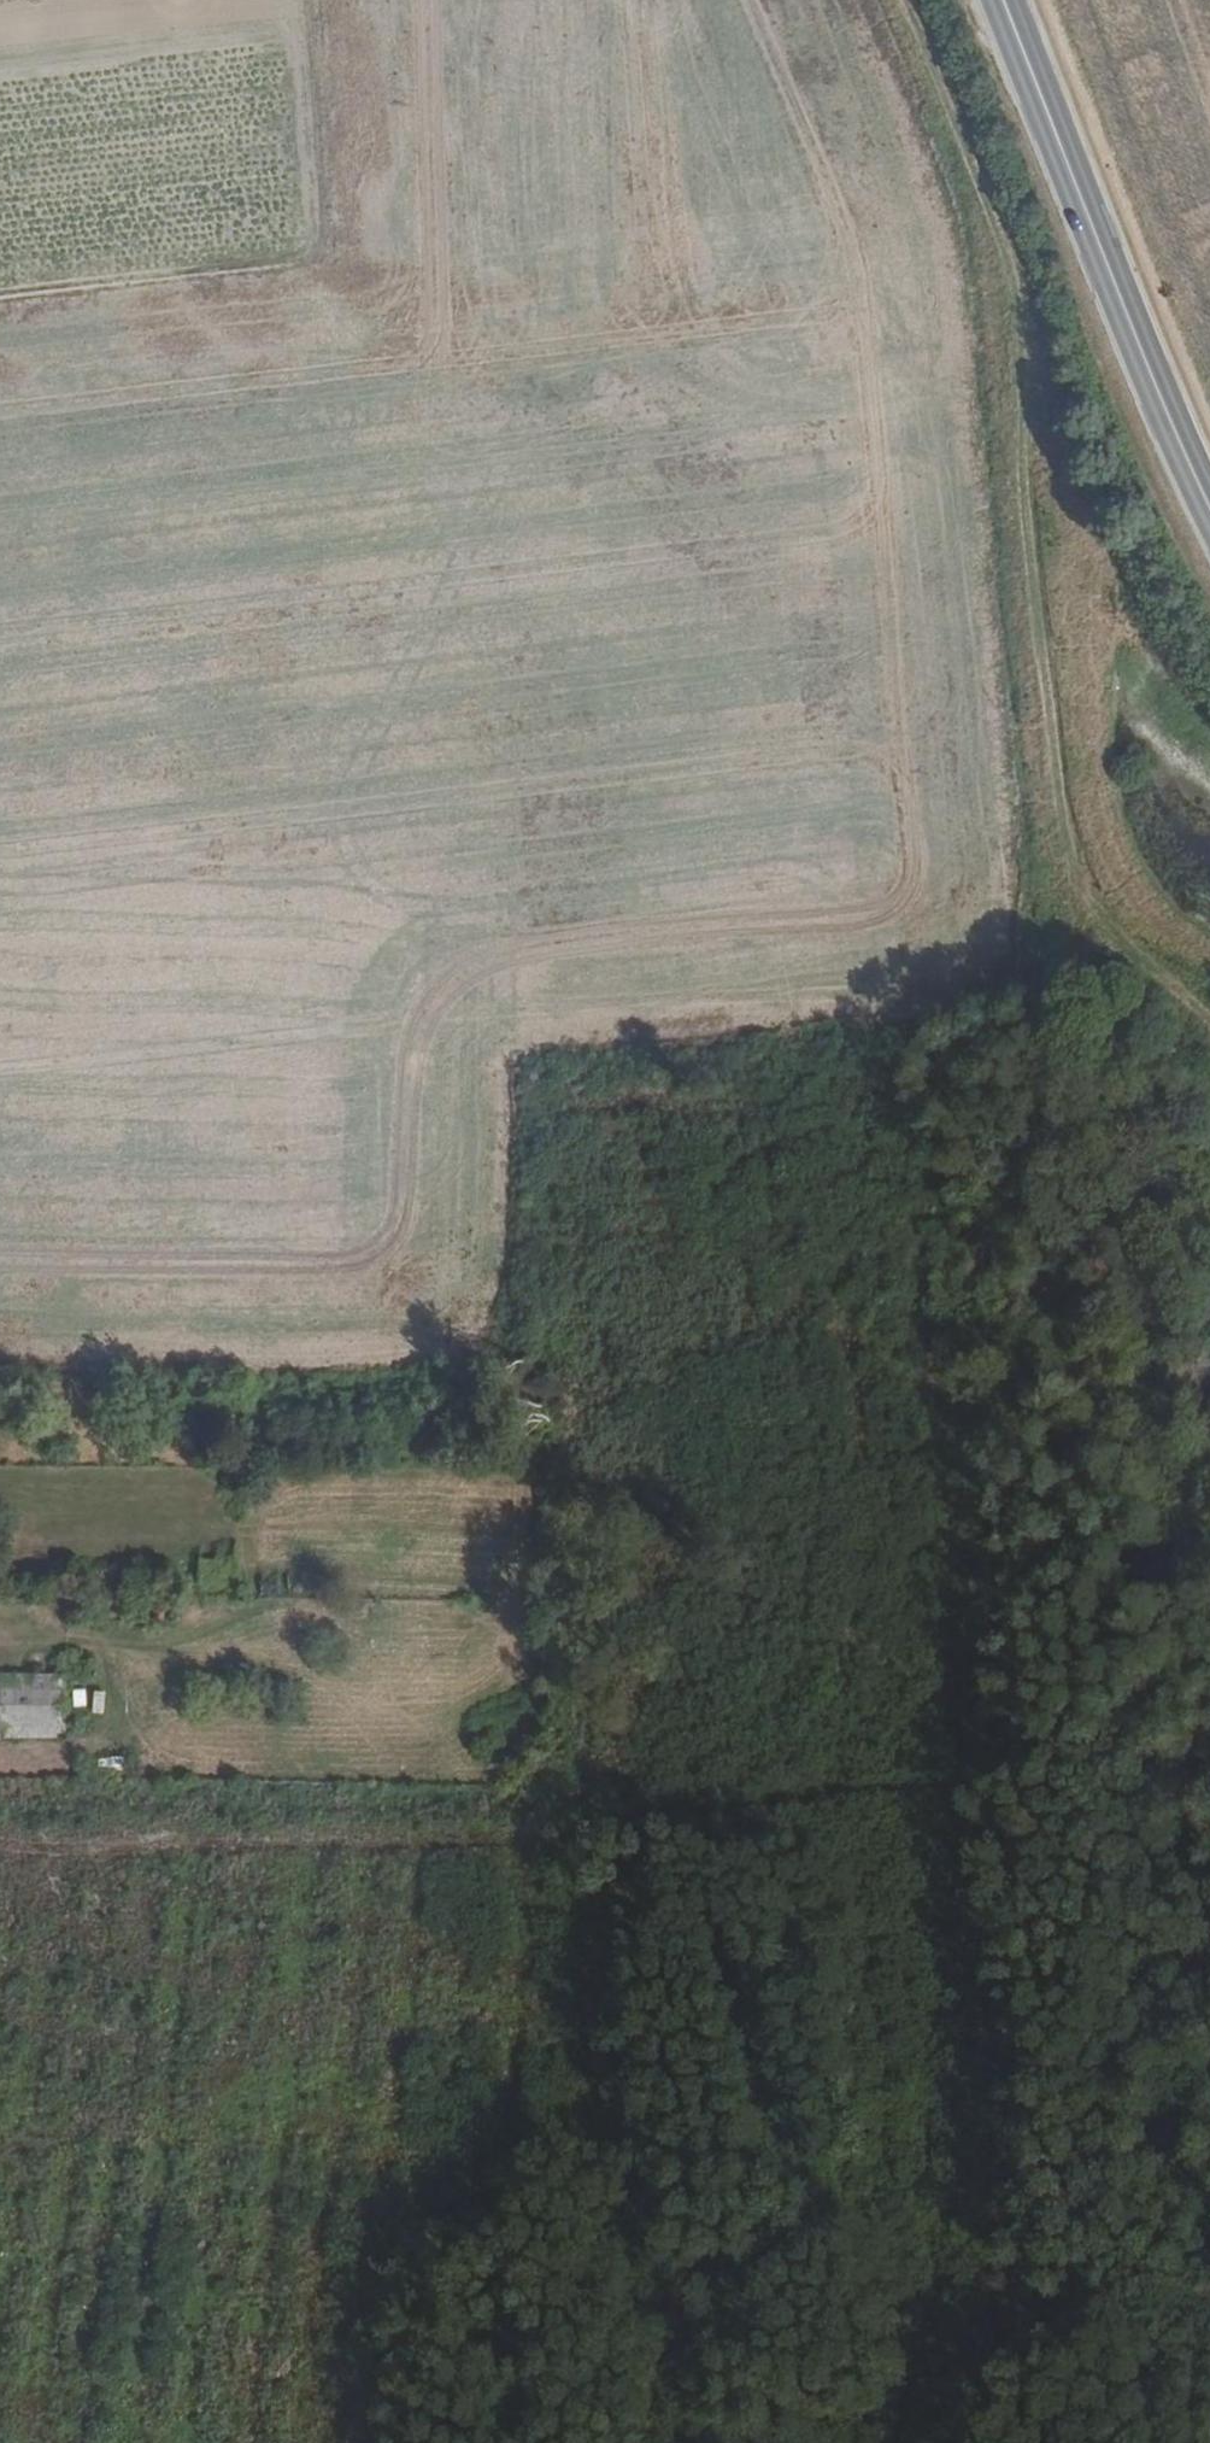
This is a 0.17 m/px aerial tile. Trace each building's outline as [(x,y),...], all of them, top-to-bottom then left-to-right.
[(0,1684),(0,1745),(96,1747),(98,1686),(0,1684)]
